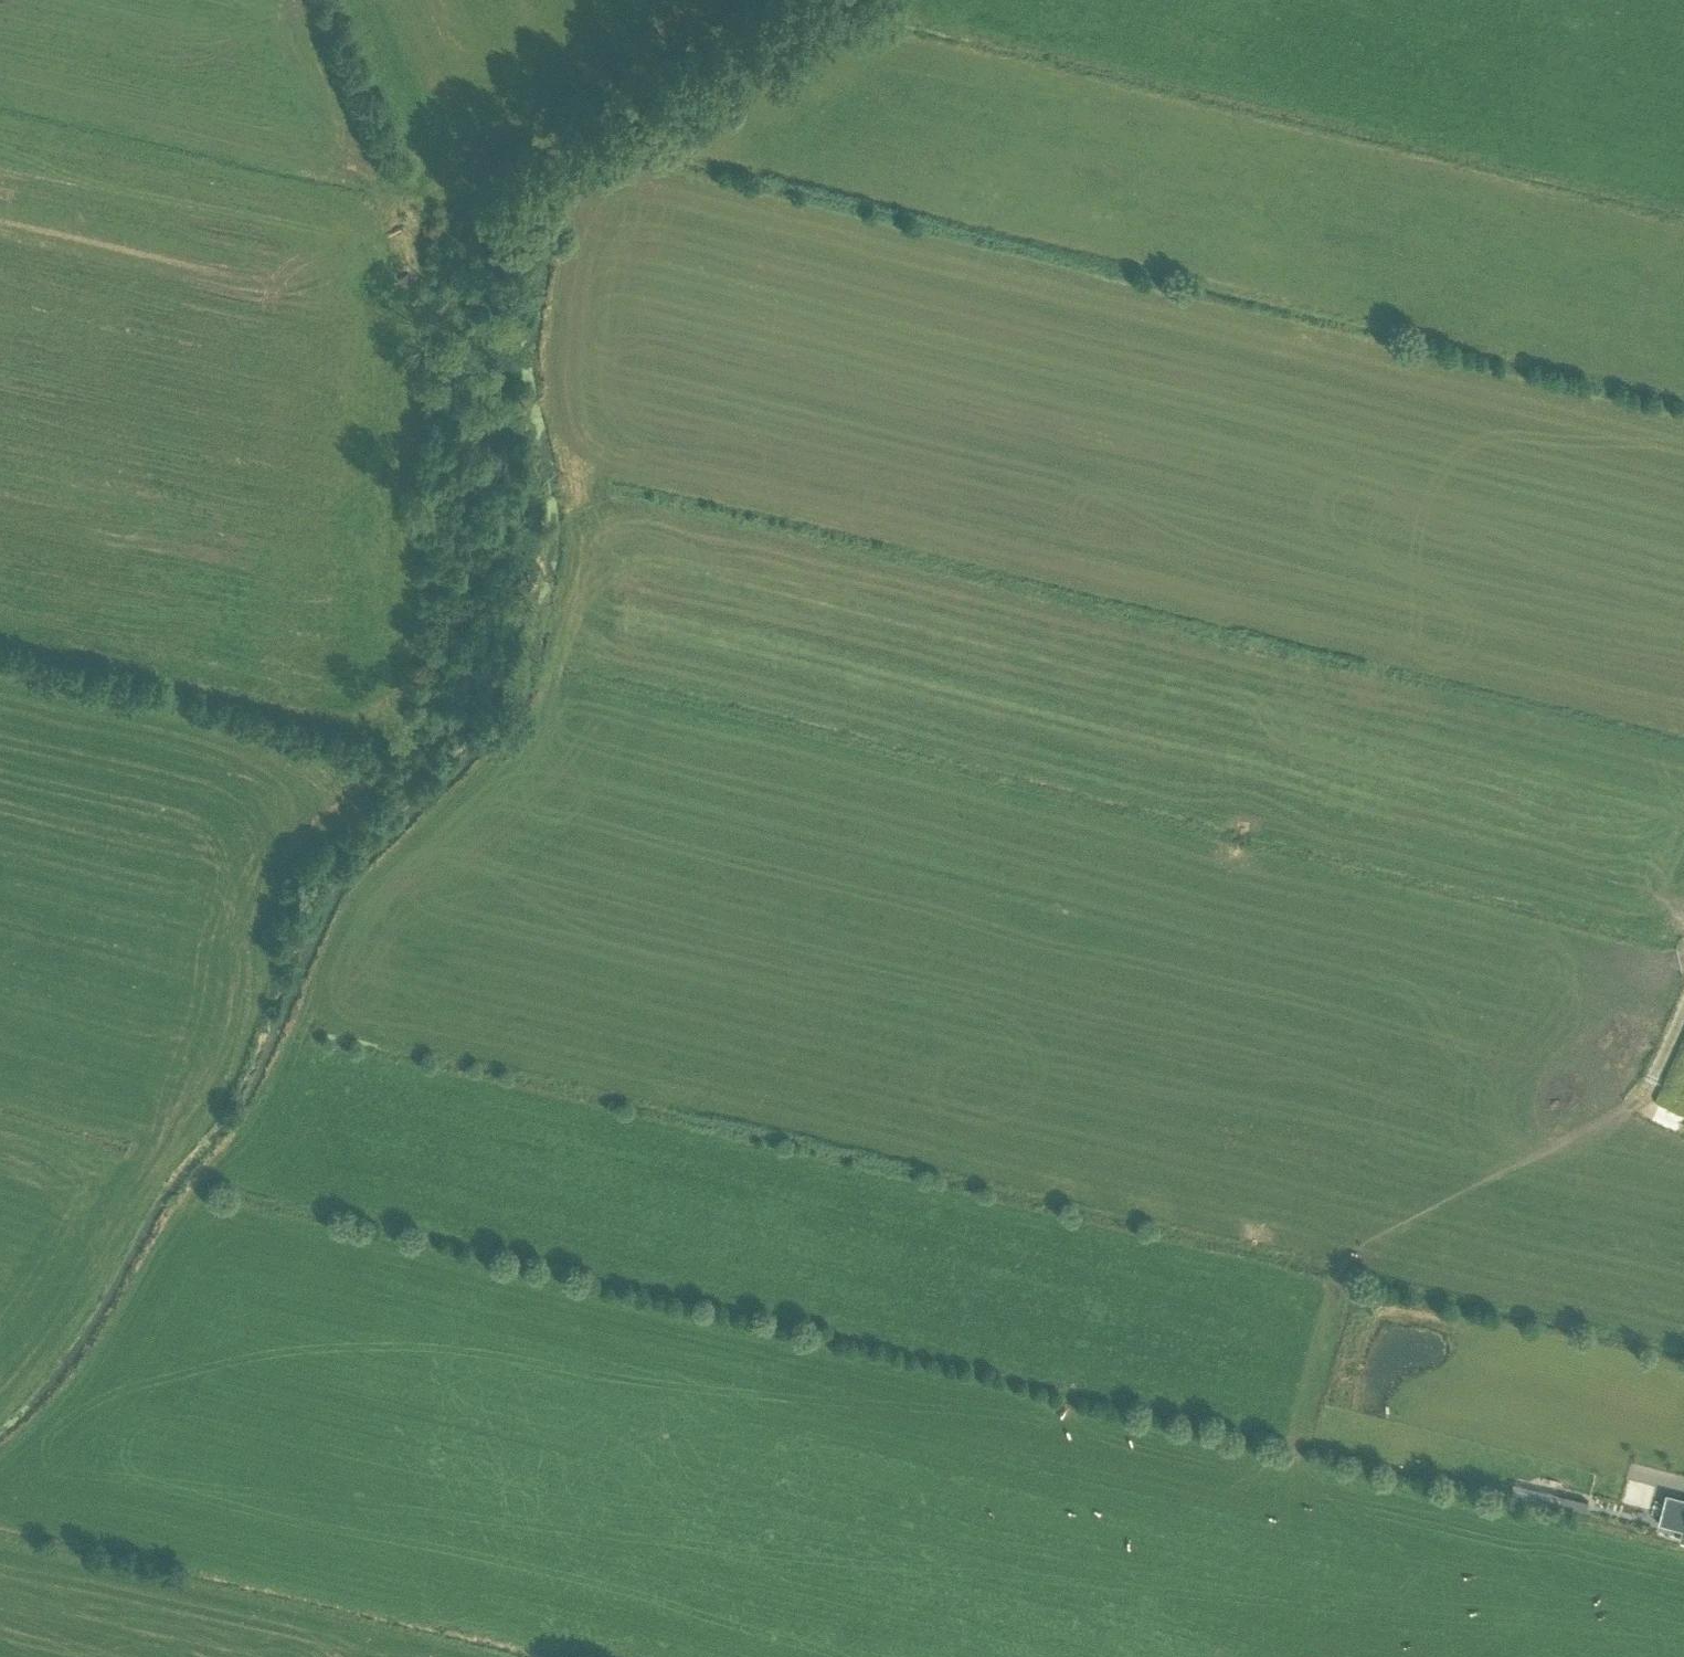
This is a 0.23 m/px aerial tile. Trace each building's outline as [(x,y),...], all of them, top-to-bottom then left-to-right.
[(1586,1512),(1588,1502),(1563,1496),(1561,1506),(1586,1512)] [(1666,1498),(1659,1523),(1683,1529),(1683,1497),(1682,1503),(1666,1498)]
